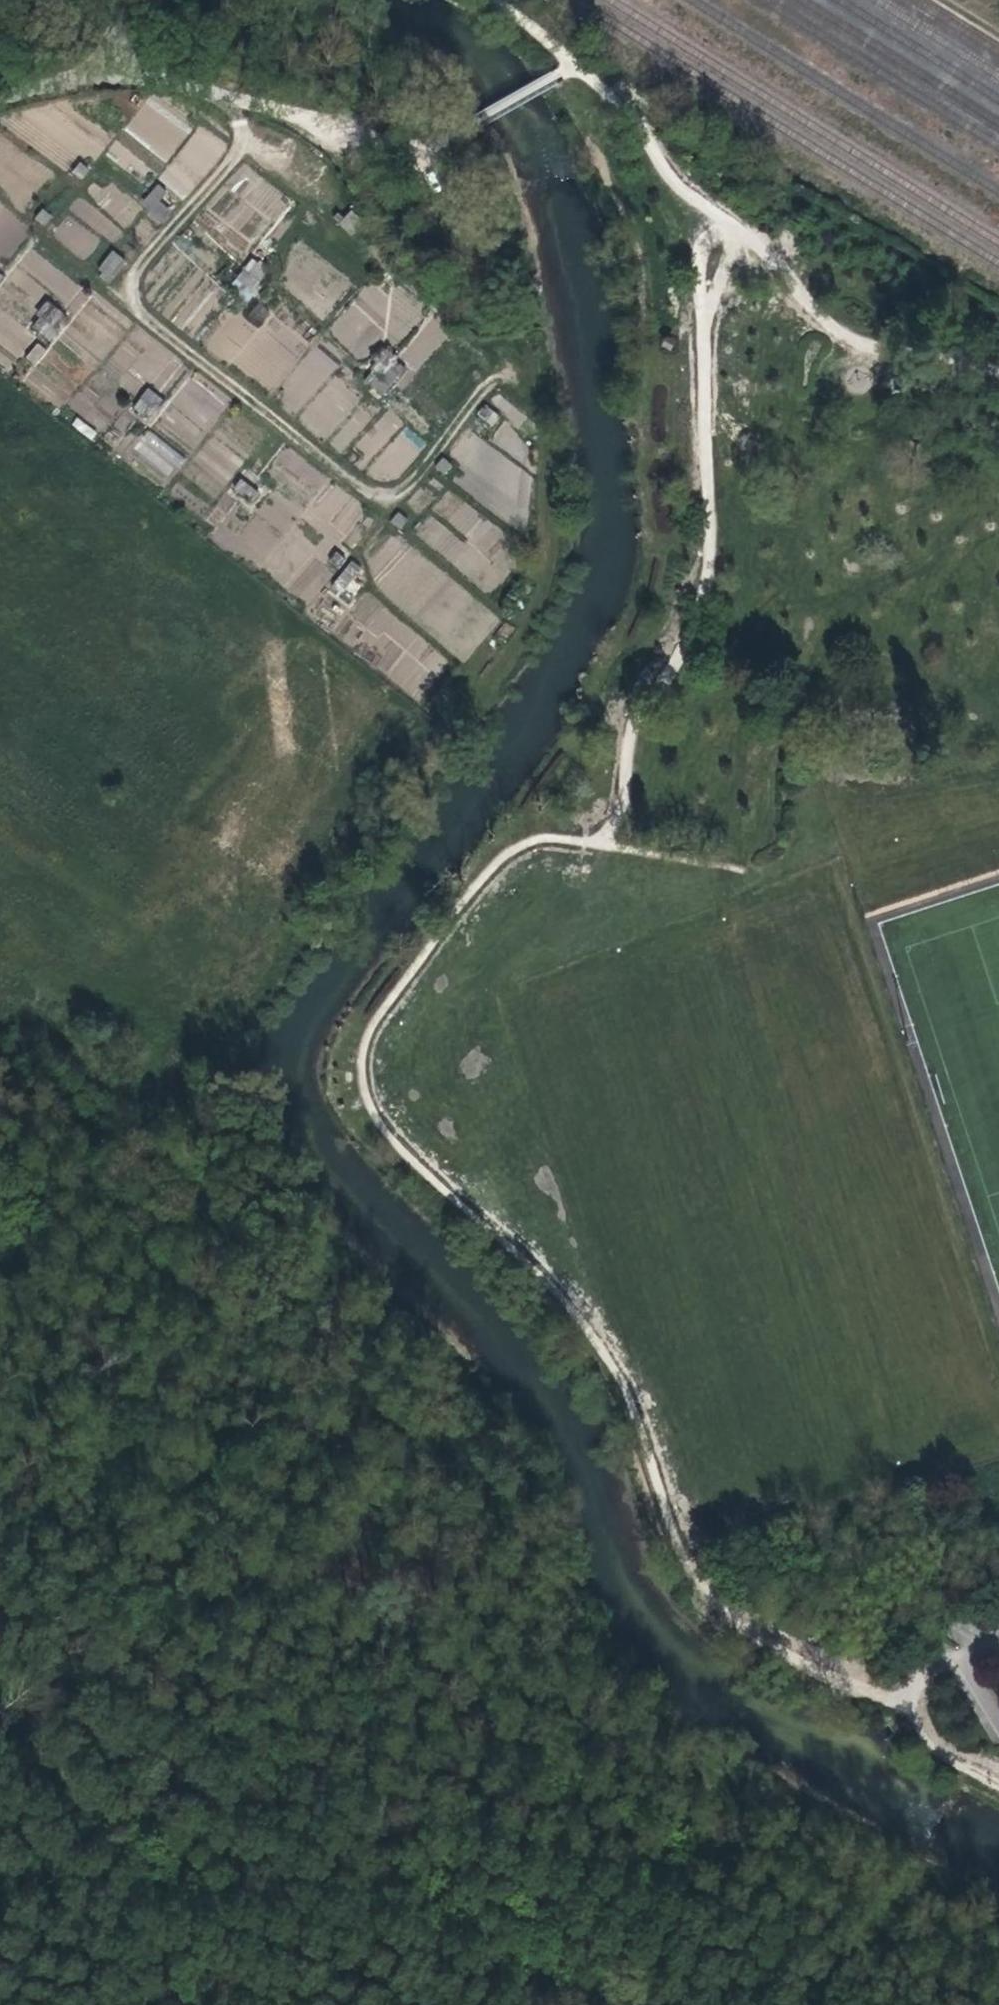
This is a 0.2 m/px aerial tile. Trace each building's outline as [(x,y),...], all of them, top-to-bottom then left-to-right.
[(140,205),(161,222),(175,205),(154,187),(140,205)] [(109,283),(127,263),(112,250),(94,270),(109,283)] [(248,258),(231,289),(250,300),(268,269),(248,258)] [(55,341),(67,312),(42,301),(30,330),(55,341)] [(430,315),(395,354),(415,372),(450,333),(430,315)] [(382,395),(408,370),(388,350),(362,375),(382,395)] [(149,422),(165,401),(147,387),(131,408),(149,422)] [(169,478),(185,459),(149,429),(133,448),(169,478)] [(248,504),(259,494),(242,477),(231,487),(248,504)] [(351,603),(367,569),(346,559),(330,593),(351,603)] [(722,653),(721,662),(736,665),(737,655),(722,653)]
